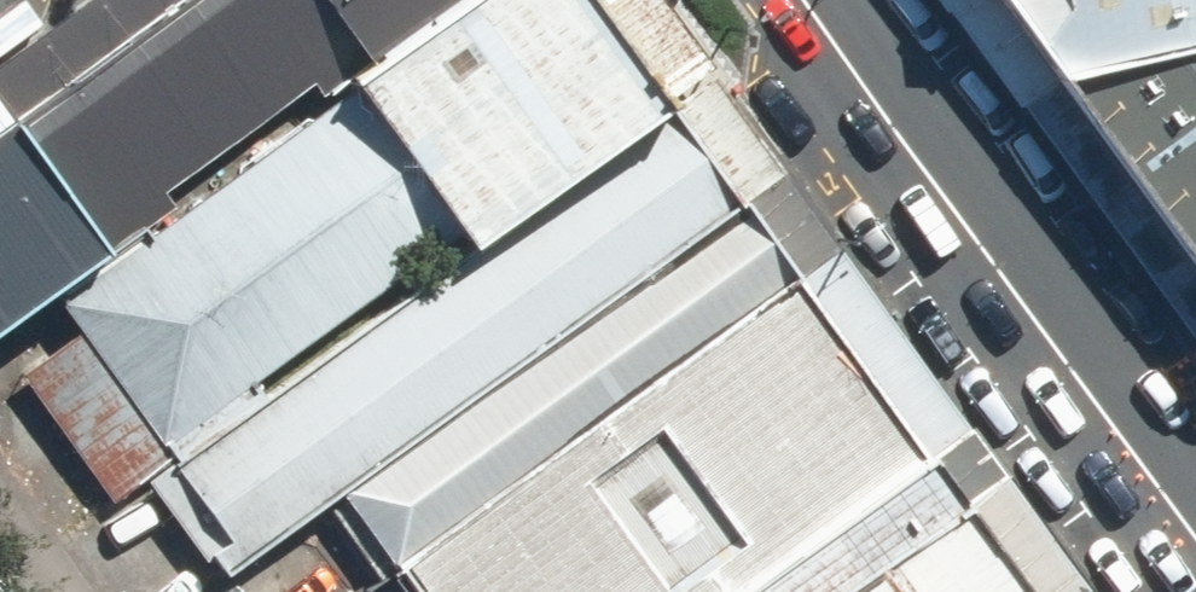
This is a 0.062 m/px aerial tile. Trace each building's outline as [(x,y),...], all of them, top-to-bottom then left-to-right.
[(314,0),(176,0),(1,124),(91,249),(330,80),(357,60),(314,0)] [(442,0),(314,0),(357,60),(442,0)] [(578,0),(442,0),(357,60),(330,80),(339,92),(455,253),(656,109),(578,0)] [(1046,78),(1195,43),(1195,0),(986,0),(1046,78)] [(1195,281),(1195,43),(1046,78),(1195,281)] [(455,253),(339,92),(0,336),(0,337),(115,496),(455,253)] [(207,590),(728,216),(656,117),(135,491),(207,590)] [(91,249),(1,124),(0,125),(0,314),(91,249)] [(385,564),(777,284),(728,216),(336,497),(385,564)] [(777,284),(385,564),(405,591),(833,591),(942,514),(777,284)] [(942,514),(833,591),(998,591),(942,514)]
